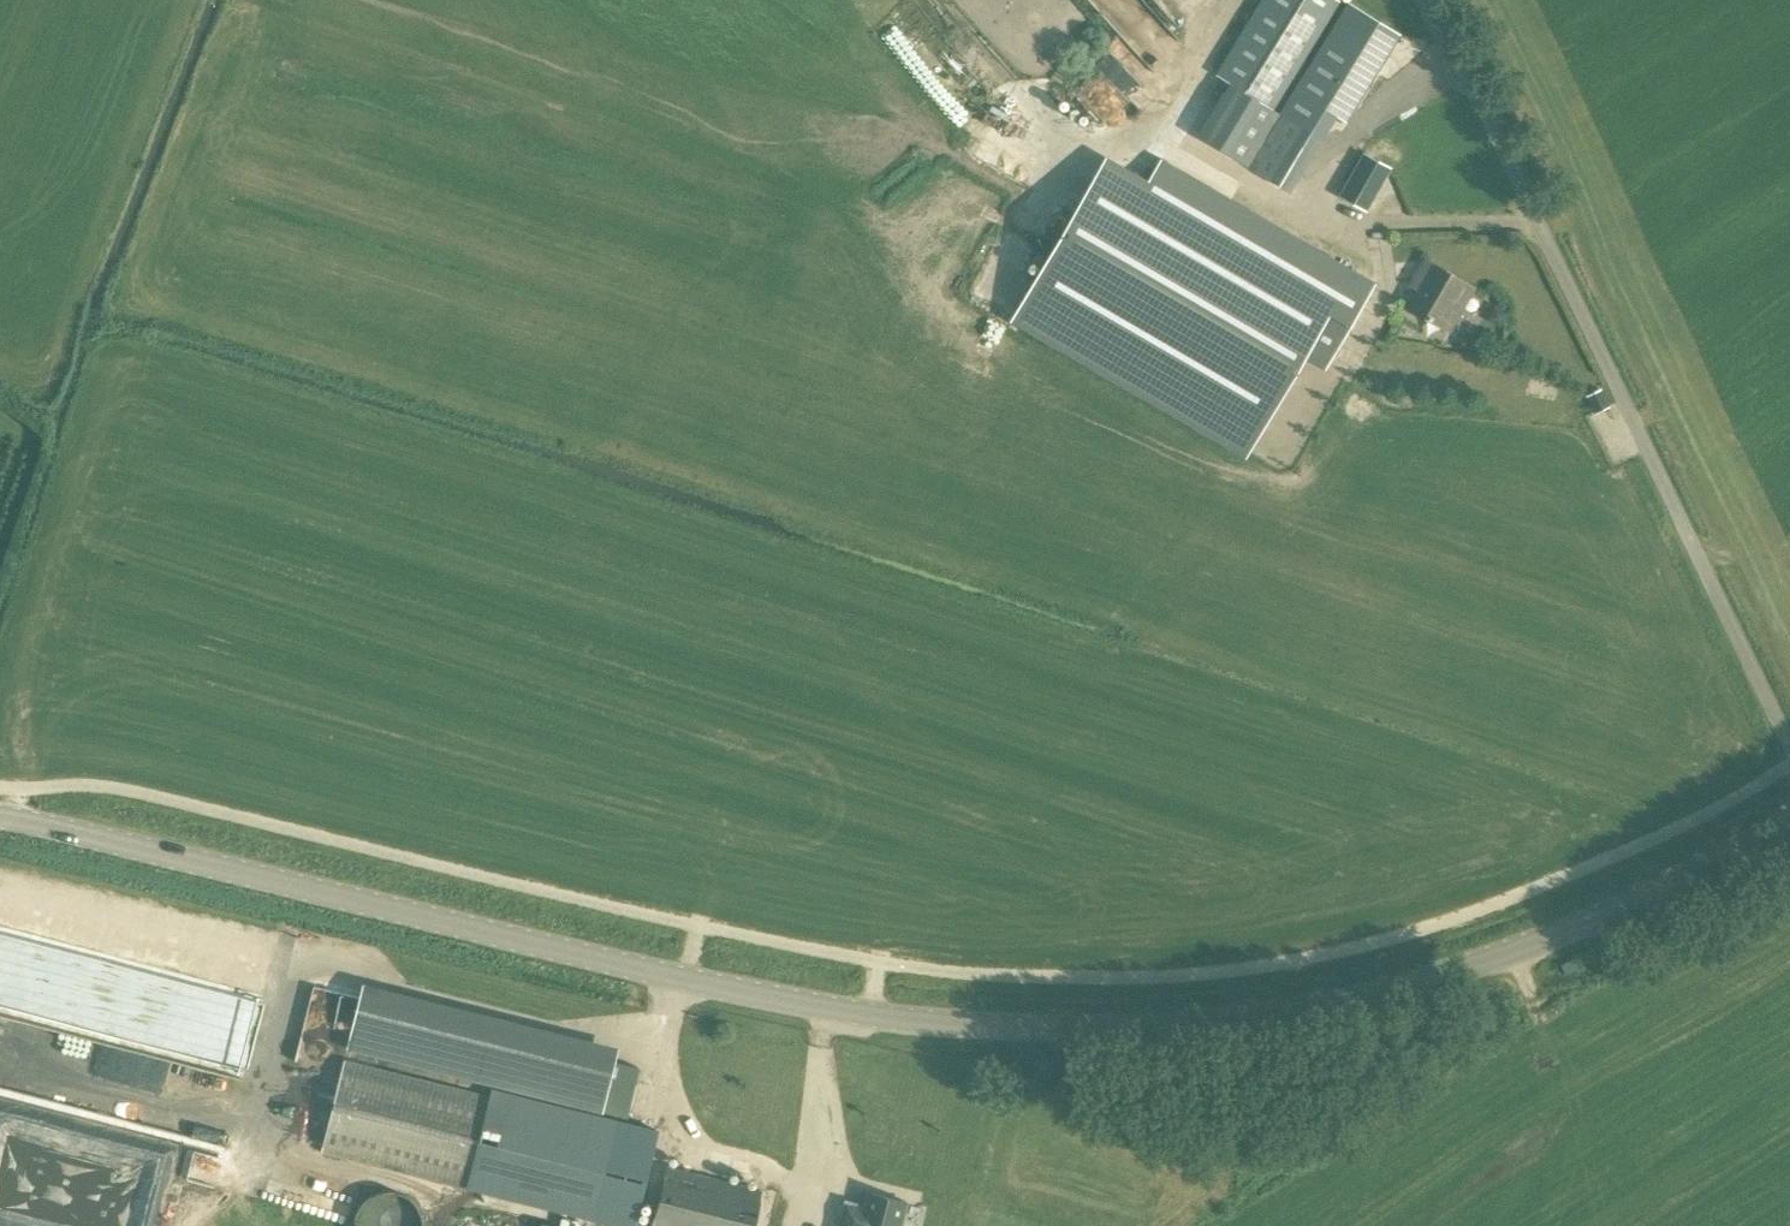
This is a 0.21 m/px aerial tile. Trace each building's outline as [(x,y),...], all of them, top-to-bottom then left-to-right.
[(1337,0),(1262,0),(1217,72),(1273,107),(1338,0),(1337,0)] [(1398,33),(1348,2),(1281,113),(1322,138),(1337,114),(1345,119),(1398,33)] [(1172,142),(1241,182),(1267,138),(1198,98),(1172,142)] [(1147,187),(1121,170),(1034,317),(1256,449),(1309,361),(1323,369),(1373,284),(1326,256),(1320,265),(1224,208),(1227,203),(1160,164),(1147,187)] [(1350,180),(1341,195),(1368,210),(1376,196),(1350,180)] [(1448,331),(1474,287),(1426,259),(1411,284),(1418,289),(1408,307),(1448,331)] [(1601,389),(1586,397),(1595,415),(1610,407),(1601,389)] [(361,997),(348,1048),(602,1112),(615,1061),(361,997)] [(345,1060),(322,1150),(473,1187),(473,1191),(616,1225),(747,1225),(764,1160),(496,1094),(496,1098),(345,1060)] [(615,1061),(602,1112),(626,1118),(638,1067),(615,1061)] [(365,1199),(357,1210),(354,1218),(354,1225),(423,1225),(423,1224),(423,1219),(419,1208),(412,1200),(407,1196),(400,1192),(394,1191),(392,1190),(389,1190),(386,1190),(376,1192),(370,1195),(365,1199)] [(907,1202),(868,1192),(864,1207),(845,1203),(839,1225),(901,1225),(907,1202)]
